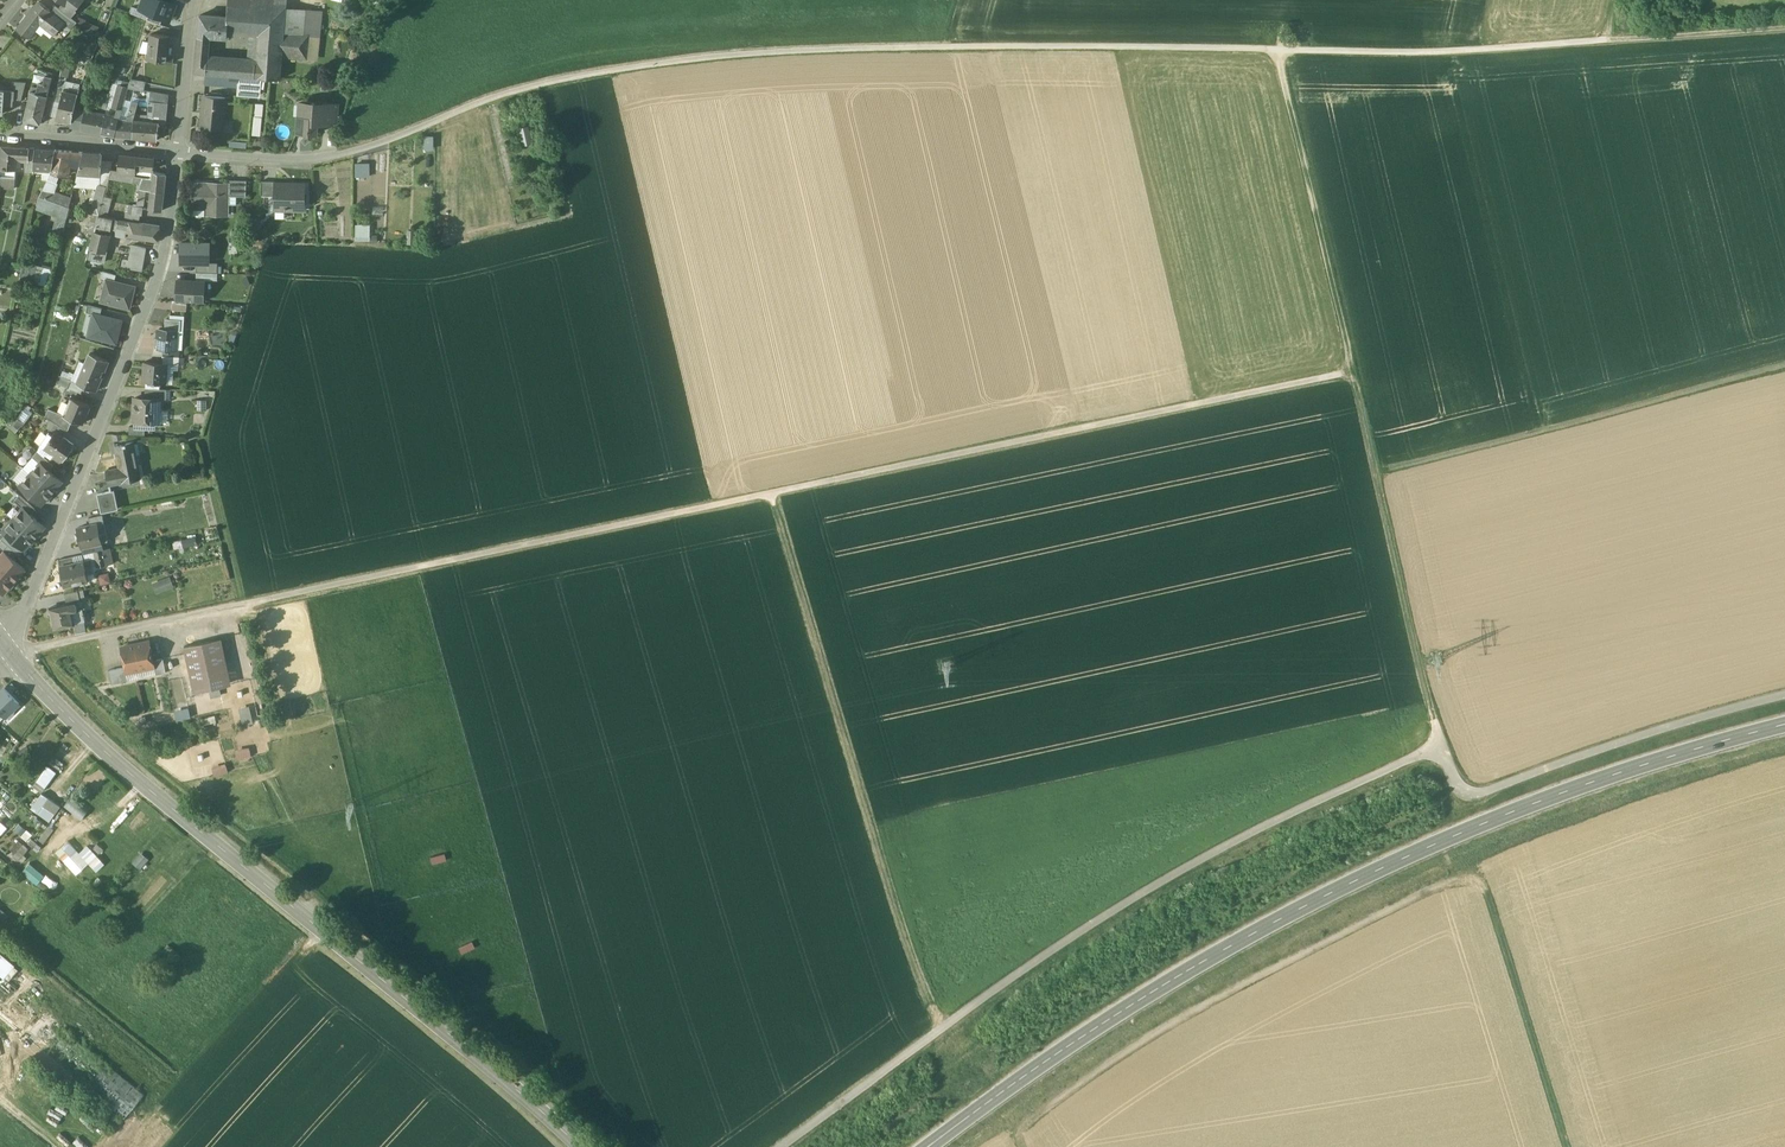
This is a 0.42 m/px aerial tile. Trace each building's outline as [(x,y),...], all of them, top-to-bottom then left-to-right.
[(64,3),(74,11),(80,3),(76,0),(60,0),(64,3)] [(162,0),(145,0),(141,10),(151,14),(162,19),(168,21),(175,5),(163,0),(162,0)] [(227,6),(260,9),(260,7),(260,0),(228,0),(227,6)] [(275,7),(286,8),(287,0),(276,0),(275,7)] [(38,2),(16,30),(28,39),(40,24),(54,36),(64,24),(64,23),(61,21),(50,12),(51,12),(50,11),(38,2)] [(74,11),(64,3),(60,9),(66,14),(71,18),(76,13),(74,11)] [(60,9),(55,5),(50,11),(51,12),(50,12),(61,21),(66,14),(60,9)] [(260,9),(227,6),(227,17),(228,17),(227,29),(227,30),(258,32),(260,9)] [(275,7),(260,7),(260,9),(258,32),(255,64),(254,78),(280,80),(282,57),(284,32),(286,8),(275,7)] [(322,12),(286,8),(284,32),(309,35),(309,37),(319,38),(322,12)] [(71,18),(66,14),(61,21),(64,23),(64,24),(71,30),(77,23),(71,18)] [(162,19),(151,14),(148,20),(160,25),(162,19)] [(227,17),(200,15),(197,46),(208,47),(209,38),(227,39),(227,30),(227,29),(228,17),(227,17)] [(309,35),(284,32),(282,57),(307,60),(309,37),(309,35)] [(169,37),(154,35),(153,42),(153,43),(168,45),(169,37)] [(319,38),(309,37),(307,60),(317,61),(319,38)] [(168,45),(153,43),(153,42),(150,42),(147,61),(171,64),(172,55),(167,55),(168,45)] [(248,63),(207,60),(208,47),(197,46),(195,73),(206,74),(220,75),(230,76),(241,77),(254,78),(255,64),(248,63)] [(43,85),(39,83),(36,93),(47,96),(53,74),(46,72),(43,85)] [(220,75),(206,74),(205,85),(219,86),(220,75)] [(230,76),(220,75),(219,86),(229,86),(230,82),(230,76)] [(67,78),(60,76),(58,86),(64,87),(67,78)] [(145,84),(130,80),(128,87),(144,90),(145,84)] [(26,82),(14,82),(14,91),(13,100),(22,101),(26,82)] [(128,87),(118,85),(112,109),(117,110),(115,118),(119,119),(119,118),(122,111),(126,95),(128,87)] [(64,87),(58,86),(54,98),(53,102),(60,103),(63,92),(64,87)] [(144,90),(128,87),(126,95),(142,98),(144,90)] [(14,91),(4,91),(4,104),(7,105),(8,100),(13,100),(14,91)] [(36,93),(31,92),(24,120),(40,124),(43,115),(47,96),(36,93)] [(60,103),(56,117),(72,121),(75,109),(78,95),(63,92),(60,103)] [(109,96),(102,95),(99,110),(100,110),(100,114),(105,115),(109,96)] [(54,98),(47,96),(43,115),(50,116),(53,102),(54,98)] [(225,98),(204,96),(201,128),(222,130),(223,120),(225,98)] [(300,101),(298,116),(304,117),(305,105),(310,105),(314,102),(300,101)] [(53,102),(50,116),(56,117),(60,103),(53,102)] [(131,102),(127,120),(133,121),(138,104),(131,102)] [(168,103),(149,102),(148,117),(159,118),(166,119),(168,103)] [(314,102),(310,105),(305,105),(304,117),(298,116),(297,133),(309,133),(312,137),(315,134),(316,134),(317,124),(323,124),(324,106),(323,106),(323,103),(314,102)] [(253,135),(262,136),(263,103),(255,103),(253,135)] [(337,104),(323,103),(323,106),(324,106),(323,124),(336,125),(337,104)] [(81,130),(85,111),(75,109),(72,121),(71,128),(81,130)] [(85,111),(81,130),(101,133),(105,115),(100,114),(85,111)] [(115,118),(105,115),(101,133),(115,136),(119,119),(115,118)] [(127,120),(119,119),(118,137),(132,138),(134,121),(133,121),(127,120)] [(231,120),(223,120),(222,130),(230,131),(231,120)] [(159,123),(134,121),(132,138),(157,141),(158,136),(159,123)] [(166,124),(159,123),(158,136),(164,137),(166,124)] [(523,145),(534,144),(531,125),(521,127),(523,145)] [(2,146),(1,160),(0,176),(0,177),(15,178),(17,158),(26,158),(26,162),(35,162),(36,148),(2,146)] [(55,150),(36,148),(35,162),(34,169),(51,170),(55,150)] [(83,153),(55,150),(51,170),(50,175),(48,179),(56,182),(59,174),(66,176),(69,163),(80,165),(83,153)] [(102,154),(83,153),(80,165),(78,173),(92,175),(92,174),(101,175),(102,154)] [(138,157),(120,155),(118,171),(126,173),(134,174),(136,174),(136,168),(138,157)] [(155,159),(138,157),(136,168),(153,170),(155,159)] [(35,162),(26,162),(25,173),(31,174),(31,173),(34,173),(34,169),(35,162)] [(357,162),(357,176),(372,176),(371,162),(357,162)] [(134,174),(126,173),(125,180),(133,181),(133,176),(134,174)] [(153,179),(147,178),(138,176),(137,182),(141,183),(140,190),(151,191),(149,209),(162,211),(167,175),(154,173),(153,179)] [(0,177),(0,188),(14,189),(15,178),(0,177)] [(246,181),(228,180),(228,185),(228,196),(229,196),(246,197),(246,181)] [(276,181),(262,181),(262,195),(275,196),(276,184),(276,181)] [(215,183),(194,183),(193,208),(207,208),(207,215),(228,215),(229,196),(228,196),(228,185),(215,185),(215,183)] [(276,184),(275,196),(275,209),(304,210),(305,187),(291,187),(291,184),(276,184)] [(107,187),(99,185),(96,196),(104,198),(104,197),(107,187)] [(73,199),(43,189),(37,205),(36,209),(53,215),(57,203),(64,205),(70,207),(73,199)] [(96,196),(91,213),(99,215),(104,198),(96,196)] [(111,199),(104,197),(104,198),(99,215),(106,216),(111,199)] [(57,203),(53,215),(57,216),(50,235),(59,238),(67,214),(62,212),(64,205),(57,203)] [(70,207),(64,205),(62,212),(67,214),(70,207)] [(143,207),(129,205),(128,212),(128,213),(141,215),(142,215),(143,207)] [(141,215),(128,213),(128,212),(126,212),(125,220),(139,222),(141,215)] [(99,215),(91,213),(89,220),(97,222),(99,215)] [(113,218),(99,215),(97,222),(96,227),(100,227),(111,229),(113,218)] [(129,222),(118,220),(116,229),(128,231),(129,222)] [(143,224),(129,222),(128,231),(127,236),(141,238),(143,224)] [(160,227),(143,224),(141,238),(141,239),(148,240),(147,243),(156,244),(156,241),(158,241),(160,227)] [(99,233),(95,232),(91,248),(105,252),(105,251),(109,236),(99,233)] [(209,244),(182,244),(181,266),(197,266),(209,266),(209,264),(209,244)] [(146,249),(131,246),(129,259),(144,262),(146,249)] [(105,252),(91,248),(88,258),(105,262),(107,252),(105,251),(105,252)] [(144,262),(129,259),(129,260),(127,267),(128,267),(142,271),(144,262)] [(197,273),(218,273),(218,264),(209,264),(209,266),(197,266),(197,273)] [(35,265),(34,283),(50,284),(51,266),(35,265)] [(116,275),(103,272),(101,279),(107,280),(115,282),(116,275)] [(115,282),(107,280),(102,301),(129,308),(134,287),(115,282)] [(205,282),(177,281),(176,301),(203,302),(205,282)] [(87,313),(100,317),(102,310),(88,307),(87,313)] [(89,337),(116,343),(121,322),(100,317),(94,315),(89,337)] [(165,320),(165,329),(177,330),(182,330),(182,321),(165,320)] [(165,329),(160,329),(161,329),(160,338),(159,338),(158,348),(163,349),(176,349),(177,330),(165,329)] [(86,363),(77,383),(96,391),(100,381),(98,380),(106,362),(89,356),(86,363)] [(180,357),(163,356),(163,363),(167,363),(167,364),(179,365),(180,357)] [(80,361),(75,374),(74,374),(73,377),(72,380),(72,381),(77,383),(86,363),(80,361)] [(163,363),(145,362),(144,381),(153,381),(153,382),(166,382),(167,364),(167,363),(163,363)] [(70,373),(63,371),(61,376),(72,380),(73,377),(69,375),(70,373)] [(61,376),(59,375),(57,383),(69,388),(72,381),(72,380),(61,376)] [(167,389),(145,388),(145,398),(160,398),(160,399),(166,399),(167,389)] [(145,398),(136,397),(135,398),(135,399),(134,421),(160,422),(160,399),(160,398),(145,398)] [(66,416),(66,417),(73,419),(83,423),(90,405),(74,398),(66,416)] [(29,405),(23,401),(19,406),(23,409),(25,407),(27,409),(29,405)] [(18,431),(22,427),(31,415),(23,409),(19,406),(7,424),(10,427),(11,426),(18,431)] [(66,416),(49,409),(46,416),(50,419),(57,424),(68,431),(73,419),(66,417),(66,416)] [(68,431),(57,424),(55,427),(53,430),(55,432),(55,431),(64,437),(68,431)] [(145,427),(130,426),(129,434),(145,435),(145,427)] [(55,432),(51,437),(47,435),(42,443),(41,445),(47,449),(55,454),(53,456),(61,462),(63,459),(64,460),(74,444),(69,441),(69,440),(64,437),(55,431),(55,432)] [(124,444),(115,446),(120,468),(107,471),(109,485),(137,479),(135,466),(138,465),(134,442),(124,444)] [(54,465),(38,451),(33,457),(40,463),(49,470),(54,465)] [(33,458),(26,467),(32,472),(39,463),(33,458)] [(49,470),(40,463),(30,474),(53,494),(57,488),(57,487),(62,481),(49,470)] [(30,474),(20,486),(41,505),(47,499),(48,499),(53,494),(30,474)] [(114,491),(98,494),(102,513),(118,509),(114,491)] [(36,509),(20,495),(14,501),(23,508),(31,514),(36,509)] [(31,514),(23,508),(13,519),(35,539),(40,533),(39,532),(45,526),(31,514)] [(103,515),(89,518),(90,525),(98,523),(104,522),(103,515)] [(35,539),(13,519),(3,531),(6,534),(23,548),(24,550),(30,544),(31,544),(35,539)] [(90,525),(77,528),(81,547),(102,543),(98,523),(90,525)] [(23,548),(6,534),(2,539),(18,553),(23,548)] [(197,536),(175,542),(177,549),(199,544),(197,536)] [(2,540),(0,542),(0,547),(5,551),(14,559),(18,554),(2,540)] [(110,549),(95,552),(96,560),(111,556),(110,549)] [(5,551),(0,557),(0,569),(15,582),(18,579),(17,579),(25,569),(14,559),(5,551)] [(73,556),(59,559),(60,566),(74,563),(73,556)] [(111,556),(96,560),(98,567),(113,564),(111,556)] [(60,566),(64,586),(89,581),(84,561),(74,563),(60,566)] [(0,569),(0,591),(3,594),(12,585),(15,582),(0,569)] [(102,585),(112,582),(110,573),(99,575),(102,585)] [(154,585),(158,594),(173,587),(169,578),(154,585)] [(78,591),(65,593),(66,601),(79,599),(78,591)] [(77,602),(50,607),(55,628),(74,624),(71,611),(78,610),(77,602)] [(212,640),(184,646),(194,693),(222,687),(212,640)] [(149,642),(122,647),(126,666),(129,680),(156,674),(154,660),(149,642)] [(164,658),(154,660),(156,674),(166,672),(164,658)] [(126,666),(109,670),(112,684),(129,680),(126,666)] [(210,691),(211,697),(222,695),(220,688),(210,691)] [(6,717),(19,705),(5,689),(0,694),(0,711),(5,716),(6,717)] [(249,706),(240,709),(244,725),(253,723),(249,706)] [(176,712),(178,721),(191,717),(189,708),(176,712)] [(238,758),(253,756),(252,746),(237,748),(238,758)] [(227,762),(213,767),(216,776),(230,771),(227,762)] [(35,786),(43,792),(56,774),(48,768),(35,786)] [(59,808),(42,796),(32,810),(49,822),(59,808)] [(54,820),(63,828),(76,812),(66,804),(54,820)] [(15,831),(29,841),(34,834),(19,824),(15,831)] [(46,843),(55,828),(50,825),(41,840),(46,843)] [(36,843),(32,839),(28,844),(33,848),(36,843)] [(22,861),(31,847),(23,843),(15,856),(22,861)] [(69,843),(58,852),(77,875),(89,865),(79,854),(69,843)] [(103,850),(98,844),(94,849),(99,854),(103,850)] [(88,846),(79,854),(89,865),(98,857),(88,846)] [(434,863),(449,860),(447,851),(432,854),(434,863)] [(135,862),(141,868),(148,860),(142,854),(135,862)] [(463,953),(477,947),(473,939),(459,944),(463,953)] [(175,951),(168,945),(163,951),(170,957),(175,951)] [(0,956),(0,974),(8,981),(17,970),(0,956)] [(124,1119),(145,1094),(8,981),(0,974),(0,1015),(124,1119)]
